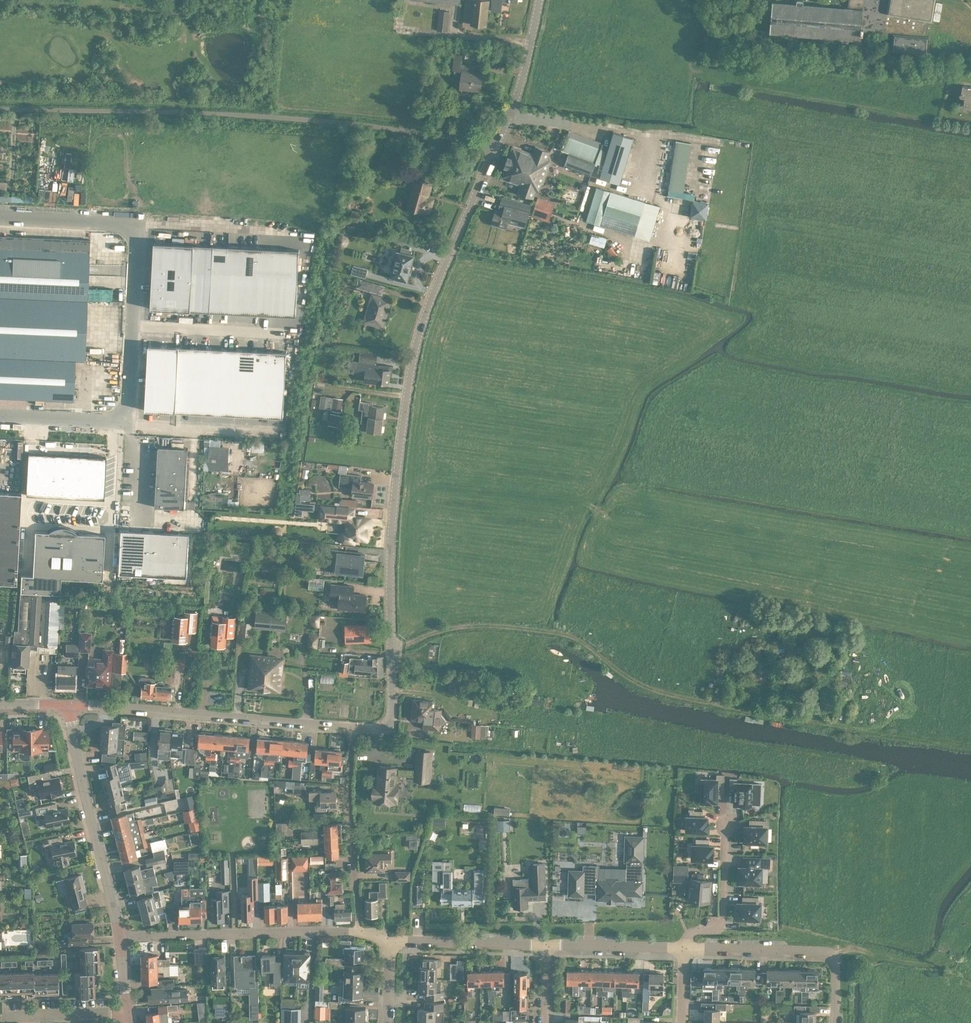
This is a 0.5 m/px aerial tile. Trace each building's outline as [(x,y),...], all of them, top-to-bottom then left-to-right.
[(473,23),(487,25),(489,0),(465,0),(464,16),(474,17),(473,23)] [(501,0),(517,2),(517,0),(491,0),(490,9),(500,11),(501,0)] [(772,1),(769,32),(841,38),(841,40),(848,41),(848,38),(860,39),(861,33),(862,33),(862,30),(893,32),(891,49),(926,52),(928,35),(925,35),(928,19),(931,20),(935,0),(848,0),(847,7),(802,3),(803,0),(796,0),(796,3),(772,1)] [(936,1),(933,19),(939,20),(942,2),(936,1)] [(451,11),(440,10),(438,30),(449,31),(451,11)] [(467,50),(466,58),(474,59),(475,51),(467,50)] [(454,69),(457,70),(457,72),(459,74),(463,75),(465,76),(463,88),(480,90),(482,72),(475,71),(476,65),(462,63),(464,53),(456,52),(454,69)] [(207,80),(211,77),(207,72),(203,76),(207,80)] [(960,96),(964,97),(963,105),(970,106),(970,86),(962,84),(960,96)] [(619,182),(633,137),(613,131),(599,176),(619,182)] [(568,152),(569,151),(595,161),(600,148),(566,135),(561,149),(568,152)] [(674,138),(668,188),(684,190),(690,140),(674,138)] [(508,156),(507,155),(506,161),(543,175),(545,175),(547,168),(546,168),(549,159),(547,158),(550,151),(535,145),(532,153),(512,145),(508,156)] [(569,151),(568,152),(564,165),(590,174),(595,161),(569,151)] [(545,175),(543,175),(506,161),(504,166),(505,166),(501,177),(521,184),(518,192),(532,197),(535,190),(537,190),(541,182),(542,182),(545,175)] [(415,178),(407,206),(428,212),(432,198),(426,196),(430,182),(415,178)] [(596,186),(586,220),(598,223),(608,190),(596,186)] [(645,201),(610,190),(600,224),(634,235),(645,201)] [(495,209),(491,223),(505,227),(506,222),(524,226),(530,204),(501,196),(499,204),(504,205),(502,211),(495,209)] [(552,203),(536,198),(531,215),(547,220),(552,203)] [(707,200),(693,198),(691,216),(704,218),(707,200)] [(350,220),(358,221),(360,210),(352,209),(350,220)] [(337,243),(341,245),(346,244),(348,240),(347,235),(343,233),(338,234),(336,238),(337,243)] [(8,397),(34,398),(72,399),(74,360),(83,360),(89,243),(89,238),(10,235),(0,234),(0,396),(8,397)] [(152,263),(192,265),(193,243),(153,241),(152,263)] [(213,244),(193,243),(192,265),(191,277),(211,278),(213,244)] [(228,245),(213,244),(211,278),(226,279),(228,245)] [(226,279),(242,279),(243,246),(228,245),(226,279)] [(258,246),(243,246),(242,279),(257,280),(258,246)] [(258,246),(257,280),(272,281),(274,247),(258,246)] [(411,249),(401,246),(400,251),(397,250),(394,258),(392,258),(390,266),(392,267),(390,275),(394,276),(393,278),(402,281),(402,278),(406,279),(409,271),(410,271),(412,263),(411,263),(413,254),(410,253),(411,249)] [(297,282),(298,249),(274,247),(272,281),(297,282)] [(152,263),(151,286),(191,288),(191,277),(192,265),(152,263)] [(353,264),(351,272),(365,276),(367,268),(353,264)] [(209,311),(211,278),(191,277),(191,288),(190,310),(209,311)] [(242,279),(226,279),(211,278),(209,311),(255,313),(257,280),(242,279)] [(381,292),(383,286),(359,279),(357,285),(381,292)] [(255,313),(270,314),(272,281),(257,280),(255,313)] [(297,282),(272,281),(270,314),(295,315),(297,282)] [(191,288),(151,286),(150,308),(190,310),(191,288)] [(364,320),(382,325),(390,299),(372,294),(364,320)] [(176,377),(178,345),(148,343),(148,344),(147,355),(146,373),(146,376),(161,376),(176,377)] [(176,377),(174,411),(204,412),(206,379),(208,347),(178,345),(176,377)] [(208,347),(206,379),(285,383),(286,351),(208,347)] [(360,351),(359,361),(348,360),(347,370),(370,373),(370,380),(387,383),(388,374),(391,374),(392,365),(375,363),(376,353),(360,351)] [(161,376),(146,376),(146,385),(145,398),(144,409),(159,410),(161,376)] [(174,411),(176,377),(161,376),(159,410),(174,411)] [(285,383),(206,379),(204,412),(283,416),(285,383)] [(342,397),(320,394),(318,406),(340,410),(342,397)] [(381,432),(384,406),(372,405),(372,402),(360,401),(359,408),(363,409),(361,422),(367,423),(367,430),(381,432)] [(338,426),(339,414),(330,412),(328,424),(338,426)] [(247,440),(247,449),(251,449),(251,450),(263,451),(264,441),(247,440)] [(208,468),(228,469),(229,446),(209,445),(208,468)] [(172,460),(173,446),(158,446),(157,460),(172,460)] [(186,461),(187,447),(173,446),(172,460),(186,461)] [(27,452),(25,493),(103,498),(105,456),(27,452)] [(186,461),(172,460),(157,460),(156,471),(186,473),(186,461)] [(185,484),(186,473),(156,471),(156,483),(185,484)] [(352,487),(351,494),(372,496),(373,482),(360,481),(360,474),(340,472),(338,485),(352,487)] [(185,484),(156,483),(155,506),(184,507),(185,484)] [(299,490),(300,499),(310,499),(309,487),(299,488),(299,490)] [(15,583),(20,492),(0,491),(0,582),(15,583)] [(321,505),(320,518),(344,520),(346,520),(346,521),(345,531),(343,532),(341,533),(340,536),(340,538),(342,540),(344,541),(353,542),(354,538),(366,539),(366,537),(367,535),(367,533),(367,532),(367,525),(363,524),(364,517),(355,516),(356,508),(337,506),(337,507),(321,505)] [(277,524),(276,524),(276,525),(275,525),(274,525),(274,526),(273,526),(273,527),(272,528),(272,529),(272,530),(272,531),(273,532),(273,533),(274,533),(274,534),(275,534),(276,534),(277,534),(278,534),(279,534),(280,534),(280,533),(281,533),(281,532),(282,532),(282,531),(282,530),(282,529),(282,528),(282,527),(281,527),(281,526),(280,526),(280,525),(279,525),(278,525),(278,524),(277,524)] [(13,629),(12,642),(28,644),(37,644),(40,651),(56,652),(56,646),(56,645),(60,576),(101,579),(104,534),(77,532),(75,531),(73,529),(71,528),(67,526),(65,525),(62,525),(60,525),(58,525),(53,526),(51,528),(49,529),(47,530),(34,530),(32,575),(20,574),(17,630),(13,629)] [(152,531),(129,529),(119,529),(119,535),(117,572),(125,573),(186,576),(189,532),(152,531)] [(336,571),(361,574),(364,552),(338,549),(336,571)] [(353,609),(364,610),(365,604),(367,603),(367,597),(366,596),(366,594),(352,593),(353,585),(331,583),(330,595),(339,596),(338,608),(353,609)] [(124,599),(112,599),(112,606),(123,607),(124,599)] [(255,626),(270,627),(271,611),(256,609),(255,626)] [(171,638),(187,640),(188,625),(196,626),(197,611),(183,610),(183,615),(173,614),(171,638)] [(286,612),(271,611),(270,627),(285,629),(286,612)] [(211,620),(209,644),(225,645),(226,636),(224,636),(224,630),(234,631),(235,616),(222,615),(212,614),(211,620)] [(321,614),(309,614),(309,617),(312,624),(315,625),(320,627),(321,614)] [(373,641),(373,623),(345,624),(345,633),(353,633),(353,641),(373,641)] [(78,649),(87,649),(88,650),(89,633),(79,632),(78,649)] [(114,650),(111,650),(108,685),(121,686),(122,672),(126,672),(128,652),(124,652),(125,638),(118,638),(117,651),(114,651),(114,650)] [(160,648),(160,650),(168,651),(169,641),(164,641),(163,646),(160,648)] [(12,642),(11,664),(27,665),(28,644),(12,642)] [(65,655),(77,655),(77,643),(65,643),(65,655)] [(103,659),(101,659),(100,659),(98,659),(97,660),(96,661),(96,662),(95,662),(95,663),(95,664),(95,665),(86,664),(85,684),(108,685),(111,650),(104,649),(103,659)] [(247,687),(264,689),(267,655),(251,653),(247,687)] [(267,655),(264,689),(280,690),(283,658),(274,657),(274,656),(267,655)] [(372,655),(372,658),(371,674),(383,674),(383,655),(372,655)] [(166,656),(165,667),(184,668),(185,657),(166,656)] [(372,658),(349,656),(348,671),(354,672),(371,674),(372,658)] [(339,670),(346,671),(348,661),(341,660),(339,670)] [(57,674),(57,686),(73,687),(74,674),(74,665),(58,664),(58,668),(57,674)] [(451,674),(448,690),(458,692),(461,676),(451,674)] [(139,677),(139,682),(141,682),(141,685),(140,685),(140,696),(153,697),(155,684),(155,681),(154,681),(154,679),(152,677),(141,676),(139,677)] [(155,684),(153,697),(168,699),(169,691),(173,692),(173,686),(172,684),(163,683),(163,682),(161,680),(158,680),(155,681),(155,684)] [(414,698),(412,718),(423,719),(423,727),(427,727),(430,732),(434,728),(439,729),(439,724),(445,719),(440,713),(441,709),(433,708),(433,704),(431,704),(432,700),(414,698)] [(101,736),(122,737),(123,726),(125,726),(125,721),(112,721),(112,725),(102,724),(101,736)] [(471,724),(471,737),(486,737),(487,736),(487,729),(487,724),(471,724)] [(30,758),(30,749),(29,728),(22,728),(22,730),(12,730),(12,739),(6,739),(6,749),(18,749),(18,755),(22,758),(30,758)] [(36,728),(29,728),(30,749),(41,749),(47,749),(46,730),(36,730),(36,728)] [(156,741),(159,741),(157,758),(170,759),(170,755),(172,731),(171,731),(171,730),(165,729),(165,730),(160,730),(160,731),(156,730),(155,732),(154,739),(156,741)] [(135,730),(134,739),(148,740),(149,731),(135,730)] [(170,755),(170,756),(182,756),(184,732),(172,731),(170,755)] [(206,758),(210,759),(210,751),(211,746),(212,733),(200,732),(199,745),(204,745),(204,752),(206,752),(206,758)] [(224,734),(212,733),(211,746),(223,747),(224,734)] [(230,754),(229,776),(233,776),(236,735),(224,734),(223,747),(229,747),(228,754),(230,754)] [(233,776),(240,776),(241,760),(237,760),(238,755),(247,756),(251,749),(248,749),(249,736),(236,735),(233,776)] [(123,738),(122,737),(101,736),(100,748),(109,749),(109,753),(122,754),(123,738)] [(262,778),(268,778),(271,738),(259,737),(257,750),(258,750),(258,752),(258,754),(259,755),(261,756),(262,756),(262,758),(265,758),(265,762),(262,768),(262,778)] [(268,778),(269,778),(269,776),(274,776),(275,760),(277,760),(277,752),(282,752),(283,739),(271,738),(268,778)] [(282,752),(294,753),(295,740),(283,739),(282,752)] [(292,778),(299,778),(299,764),(301,764),(301,760),(306,760),(308,741),(295,740),(294,753),(294,759),(293,765),(292,778)] [(194,748),(185,747),(184,762),(194,763),(194,748)] [(335,749),(329,749),(327,774),(331,774),(332,768),(342,768),(344,767),(344,762),(342,760),(341,760),(342,750),(341,750),(341,749),(340,748),(336,747),(335,748),(335,749)] [(326,780),(327,774),(329,749),(317,748),(316,761),(320,761),(319,768),(322,768),(321,779),(326,780)] [(146,749),(135,751),(136,759),(147,758),(146,749)] [(415,775),(415,779),(429,780),(429,776),(431,751),(417,750),(415,771),(415,774),(415,775)] [(218,752),(210,751),(210,759),(209,774),(220,775),(216,770),(218,752)] [(115,761),(115,755),(107,754),(107,752),(102,752),(101,762),(115,761)] [(103,777),(106,789),(121,785),(120,779),(133,776),(131,767),(147,766),(147,760),(109,762),(112,775),(103,777)] [(396,765),(379,763),(377,780),(374,780),(373,797),(393,799),(393,795),(396,795),(397,784),(393,784),(394,773),(395,773),(395,769),(396,765)] [(200,765),(194,766),(194,777),(208,778),(208,772),(200,771),(200,765)] [(27,775),(29,788),(33,787),(34,794),(36,795),(39,795),(39,797),(61,792),(60,789),(62,786),(61,782),(58,780),(57,776),(47,778),(46,777),(44,772),(27,775)] [(702,777),(701,800),(711,801),(711,799),(716,800),(716,795),(722,795),(723,773),(716,773),(716,778),(702,777)] [(729,777),(729,789),(735,789),(734,803),(740,803),(755,803),(755,791),(760,791),(761,782),(755,782),(736,781),(737,777),(729,777)] [(162,784),(156,785),(158,796),(175,793),(174,788),(173,787),(163,788),(162,784)] [(307,784),(293,784),(294,794),(307,793),(307,784)] [(123,792),(121,785),(106,789),(111,811),(127,807),(124,797),(129,796),(128,791),(123,792)] [(313,798),(314,812),(330,811),(330,804),(337,804),(336,791),(322,791),(322,789),(309,789),(309,798),(313,798)] [(191,794),(181,796),(184,809),(194,806),(191,794)] [(145,797),(146,804),(156,802),(155,796),(145,797)] [(23,806),(21,797),(14,799),(16,808),(23,806)] [(34,806),(37,818),(44,817),(46,825),(68,820),(65,807),(52,810),(51,803),(34,806)] [(30,812),(29,806),(17,808),(18,815),(30,812)] [(182,810),(185,820),(197,817),(194,807),(182,810)] [(689,828),(710,829),(710,820),(709,820),(709,815),(704,815),(704,808),(692,808),(692,814),(689,814),(689,828)] [(133,811),(126,813),(111,817),(114,828),(123,825),(123,827),(142,822),(140,814),(134,815),(133,811)] [(445,814),(433,815),(433,823),(445,823),(445,814)] [(746,829),(745,838),(753,839),(753,841),(761,841),(761,839),(768,839),(769,824),(767,824),(768,818),(751,817),(751,824),(747,823),(747,829),(746,829)] [(200,828),(197,819),(197,818),(188,821),(190,830),(198,829),(200,828)] [(510,828),(510,819),(497,819),(497,829),(510,828)] [(123,825),(114,828),(117,838),(132,834),(143,831),(144,831),(142,822),(123,827),(123,825)] [(325,829),(301,830),(301,837),(312,836),(341,835),(341,822),(324,823),(325,829)] [(200,842),(198,832),(198,830),(189,832),(192,843),(198,842),(200,842)] [(143,831),(132,834),(117,838),(119,849),(128,846),(127,845),(146,840),(146,839),(145,839),(143,831)] [(51,849),(54,865),(68,862),(67,855),(75,853),(72,840),(59,842),(57,835),(41,839),(43,851),(51,849)] [(325,848),(327,848),(327,855),(338,855),(338,841),(342,841),(341,835),(312,836),(301,837),(301,845),(325,844),(325,848)] [(608,898),(607,900),(614,900),(614,898),(625,899),(625,893),(641,894),(643,836),(626,836),(625,860),(627,860),(626,879),(624,882),(623,881),(617,880),(616,880),(613,878),(610,878),(606,880),(598,880),(598,865),(583,864),(583,870),(570,870),(569,894),(583,894),(583,892),(597,892),(597,898),(608,898)] [(694,844),(691,844),(691,857),(712,858),(712,849),(711,849),(711,844),(707,844),(707,838),(694,837),(694,844)] [(128,846),(119,849),(122,859),(137,856),(135,849),(142,847),(141,846),(147,845),(146,840),(127,845),(128,846)] [(164,847),(153,850),(154,856),(165,853),(164,847)] [(384,870),(384,861),(391,861),(391,852),(366,852),(366,858),(365,858),(365,870),(384,870)] [(154,856),(145,858),(147,864),(167,859),(165,853),(154,856)] [(324,854),(311,854),(311,863),(324,863),(324,854)] [(740,869),(740,879),(747,879),(747,881),(757,881),(757,879),(763,879),(764,864),(762,864),(763,854),(746,854),(746,864),(742,864),(742,869),(740,869)] [(292,856),(292,869),(308,869),(308,855),(292,856)] [(278,857),(278,878),(289,877),(288,857),(278,857)] [(188,859),(173,860),(174,872),(189,871),(188,859)] [(452,902),(452,904),(453,904),(453,903),(473,904),(473,902),(484,902),(484,903),(484,896),(485,896),(485,894),(484,894),(484,888),(484,868),(473,868),(473,886),(473,887),(453,887),(453,886),(452,886),(453,868),(451,868),(451,860),(444,860),(444,868),(442,868),(442,881),(441,881),(441,884),(442,884),(442,888),(441,888),(441,894),(441,896),(441,902),(442,902),(452,902)] [(514,907),(528,907),(527,899),(539,898),(538,896),(545,896),(544,862),(533,863),(534,877),(512,878),(514,907)] [(124,868),(125,870),(123,871),(126,881),(127,881),(155,874),(153,865),(140,868),(139,864),(124,868)] [(687,864),(673,864),(673,874),(687,874),(687,864)] [(164,871),(164,873),(171,878),(173,878),(173,869),(164,871)] [(410,870),(396,870),(396,878),(410,879),(410,870)] [(335,871),(325,872),(326,892),(342,891),(342,881),(336,881),(335,871)] [(162,872),(155,874),(127,881),(131,893),(145,889),(144,886),(157,883),(158,886),(165,884),(162,872)] [(710,900),(712,879),(703,878),(703,873),(692,872),(692,877),(691,877),(688,898),(688,899),(710,901),(710,900)] [(80,874),(64,878),(72,907),(85,904),(80,885),(83,885),(80,874)] [(253,898),(258,898),(258,881),(258,875),(250,875),(250,893),(241,894),(242,919),(254,919),(253,898)] [(378,897),(388,896),(388,880),(381,881),(381,889),(371,890),(369,890),(369,898),(365,898),(366,914),(378,914),(378,897)] [(264,918),(276,918),(276,904),(276,893),(269,893),(269,881),(258,881),(258,898),(258,899),(264,899),(264,904),(264,918)] [(421,884),(412,884),(412,896),(421,896),(421,884)] [(138,899),(141,910),(156,906),(162,905),(160,898),(159,894),(167,892),(166,887),(152,891),(152,895),(138,899)] [(217,897),(211,897),(211,903),(211,911),(212,920),(224,919),(224,910),(228,909),(227,889),(217,890),(217,897)] [(206,893),(190,894),(190,904),(191,920),(202,920),(202,917),(202,912),(206,912),(206,911),(206,903),(206,893)] [(276,904),(276,918),(288,918),(288,904),(285,904),(285,897),(283,897),(283,893),(276,893),(276,904)] [(182,904),(179,904),(179,921),(191,920),(190,904),(190,894),(182,894),(182,904)] [(736,910),(736,917),(759,917),(760,903),(758,902),(758,896),(742,895),(742,905),(738,905),(737,910),(736,910)] [(316,901),(309,901),(310,917),(321,917),(321,898),(316,898),(316,901)] [(309,917),(310,917),(309,901),(298,902),(298,917),(301,917),(301,920),(309,919),(309,917)] [(162,905),(156,906),(141,910),(144,922),(159,918),(157,912),(165,911),(167,921),(174,921),(173,902),(162,905)] [(335,908),(335,919),(351,918),(351,907),(344,907),(344,903),(335,903),(335,908)] [(71,923),(71,933),(67,933),(67,945),(86,944),(86,938),(92,937),(92,923),(71,923)] [(340,945),(344,945),(344,958),(364,959),(365,946),(350,945),(350,939),(340,939),(340,945)] [(35,948),(40,952),(44,947),(39,943),(35,948)] [(206,946),(194,946),(195,962),(207,962),(206,946)] [(97,947),(79,948),(79,960),(98,959),(97,947)] [(296,978),(297,953),(293,952),(293,950),(285,950),(285,977),(296,978)] [(301,953),(297,953),(296,978),(308,978),(309,951),(301,951),(301,953)] [(178,964),(177,953),(168,953),(168,958),(157,958),(157,954),(141,954),(141,965),(178,964)] [(255,954),(235,955),(235,967),(235,985),(236,985),(243,985),(249,985),(249,992),(258,992),(258,981),(254,981),(254,967),(255,967),(255,954)] [(271,973),(271,987),(282,987),(281,961),(275,961),(275,954),(262,954),(262,974),(271,973)] [(224,982),(224,955),(212,956),(213,970),(211,970),(211,982),(224,982)] [(422,958),(422,965),(420,965),(419,978),(436,978),(436,965),(441,963),(441,959),(422,958)] [(73,972),(98,971),(98,959),(79,960),(79,972),(73,972)] [(178,974),(178,964),(141,965),(142,981),(157,981),(157,971),(163,971),(163,975),(169,975),(169,974),(178,974)] [(338,977),(338,982),(343,982),(363,982),(364,970),(360,970),(361,964),(344,964),(344,965),(343,970),(343,977),(338,977)] [(710,987),(712,987),(716,987),(717,966),(703,966),(703,972),(697,972),(696,984),(703,984),(703,981),(710,981),(710,987)] [(719,987),(724,987),(724,981),(729,981),(729,967),(717,966),(716,987),(719,987)] [(738,987),(742,988),(742,967),(729,967),(729,981),(736,982),(736,987),(738,987)] [(742,967),(742,988),(738,987),(737,993),(745,994),(745,988),(746,988),(747,982),(760,982),(761,971),(755,971),(755,967),(742,967)] [(767,971),(761,971),(760,982),(779,983),(780,968),(767,968),(767,971)] [(792,969),(780,968),(779,983),(792,983),(792,969)] [(579,970),(567,969),(567,982),(573,983),(572,994),(579,994),(579,970)] [(801,989),(801,995),(804,995),(805,969),(792,969),(792,983),(800,983),(800,989),(801,989)] [(818,970),(805,969),(804,995),(808,995),(809,989),(810,989),(818,989),(818,970)] [(468,984),(480,983),(480,970),(467,971),(468,984)] [(480,983),(492,983),(491,970),(480,970),(480,983)] [(492,983),(492,988),(492,994),(496,994),(496,988),(499,988),(499,983),(504,983),(510,983),(510,970),(504,970),(491,970),(492,983)] [(583,994),(583,987),(591,987),(591,983),(591,970),(579,970),(579,994),(580,994),(581,994),(583,994)] [(598,994),(603,994),(603,970),(591,970),(591,983),(596,983),(596,990),(598,990),(598,994)] [(609,984),(615,984),(615,971),(603,970),(603,994),(607,994),(607,990),(608,990),(609,984)] [(73,972),(74,984),(92,983),(92,972),(98,971),(73,972)] [(514,996),(513,1007),(526,1007),(527,972),(514,971),(514,990),(520,990),(520,997),(514,996)] [(627,995),(627,984),(627,971),(615,971),(615,984),(622,984),(621,989),(622,989),(622,995),(627,995)] [(640,971),(627,971),(627,984),(627,995),(631,995),(631,984),(639,984),(640,971)] [(643,979),(642,1008),(649,1008),(649,993),(663,993),(664,980),(664,972),(650,971),(649,979),(643,979)] [(8,972),(0,973),(0,991),(9,991),(8,972)] [(21,991),(20,972),(8,972),(9,991),(21,991)] [(32,990),(32,993),(33,993),(32,972),(20,972),(21,991),(32,990)] [(32,972),(33,993),(45,992),(44,973),(32,974),(32,972)] [(44,973),(45,992),(57,992),(56,973),(44,973)] [(159,986),(162,986),(166,986),(171,985),(171,986),(174,985),(174,978),(158,979),(159,986)] [(440,978),(436,978),(419,978),(419,991),(425,991),(425,997),(444,998),(444,991),(440,990),(440,978)] [(338,982),(338,1000),(341,1000),(359,1001),(359,995),(363,995),(363,982),(343,982),(338,982)] [(74,996),(93,996),(92,983),(74,984),(74,996)] [(163,998),(163,1001),(188,999),(187,988),(172,989),(171,986),(171,985),(166,986),(162,986),(159,986),(149,987),(150,992),(147,992),(147,993),(145,994),(146,999),(147,999),(148,999),(149,1002),(156,1001),(156,999),(163,998)] [(258,992),(249,992),(250,1017),(259,1017),(258,1007),(258,992)] [(229,996),(215,995),(214,1010),(216,1010),(216,1015),(228,1015),(228,1010),(229,1010),(229,996)] [(282,998),(282,1007),(296,1007),(296,998),(282,998)] [(435,1020),(435,1021),(443,1021),(444,1001),(425,1001),(424,1007),(418,1007),(418,1020),(435,1020)] [(719,1021),(719,1019),(720,1008),(728,1008),(728,1001),(703,1001),(702,1008),(705,1008),(704,1021),(719,1021)] [(148,1022),(165,1022),(169,1022),(167,1010),(177,1009),(177,1003),(167,1004),(158,1005),(158,1011),(146,1012),(148,1022)] [(585,1003),(578,1003),(578,1012),(590,1012),(590,1005),(585,1005),(585,1003)] [(815,1011),(819,1011),(819,1005),(794,1004),(794,1022),(795,1022),(815,1022),(815,1011)] [(316,1005),(316,1017),(326,1018),(326,1005),(316,1005)] [(340,1013),(340,1018),(345,1018),(365,1019),(365,1006),(346,1006),(345,1014),(340,1013)] [(303,1008),(282,1007),(281,1020),(281,1022),(302,1022),(303,1008)] [(521,1009),(511,1008),(511,1020),(526,1020),(526,1014),(521,1014),(521,1009)] [(493,1018),(509,1019),(509,1009),(493,1009),(493,1018)]
